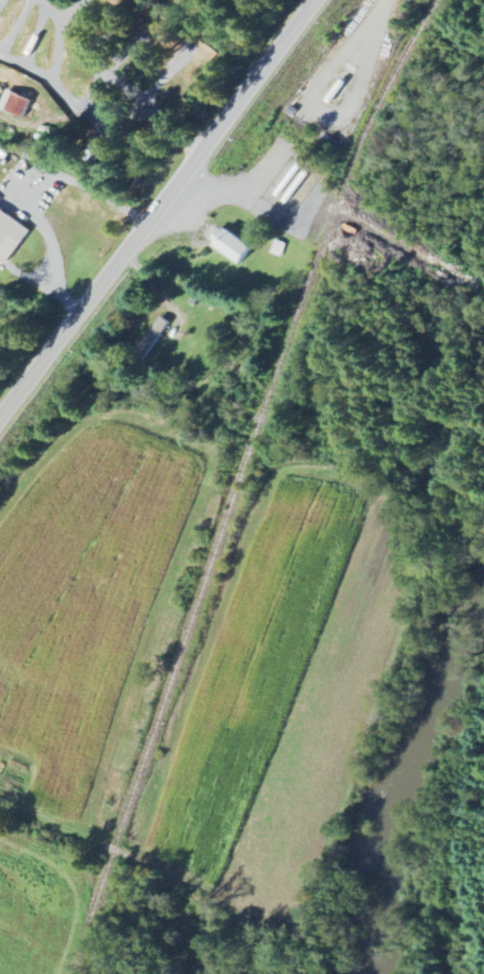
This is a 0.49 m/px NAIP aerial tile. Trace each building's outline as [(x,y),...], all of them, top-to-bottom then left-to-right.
[(6,91),(0,102),(0,110),(20,120),(29,102),(6,91)] [(0,212),(0,259),(6,263),(27,230),(0,212)] [(249,249),(223,228),(210,245),(237,266),(249,249)] [(146,361),(170,322),(156,313),(132,353),(146,361)]
